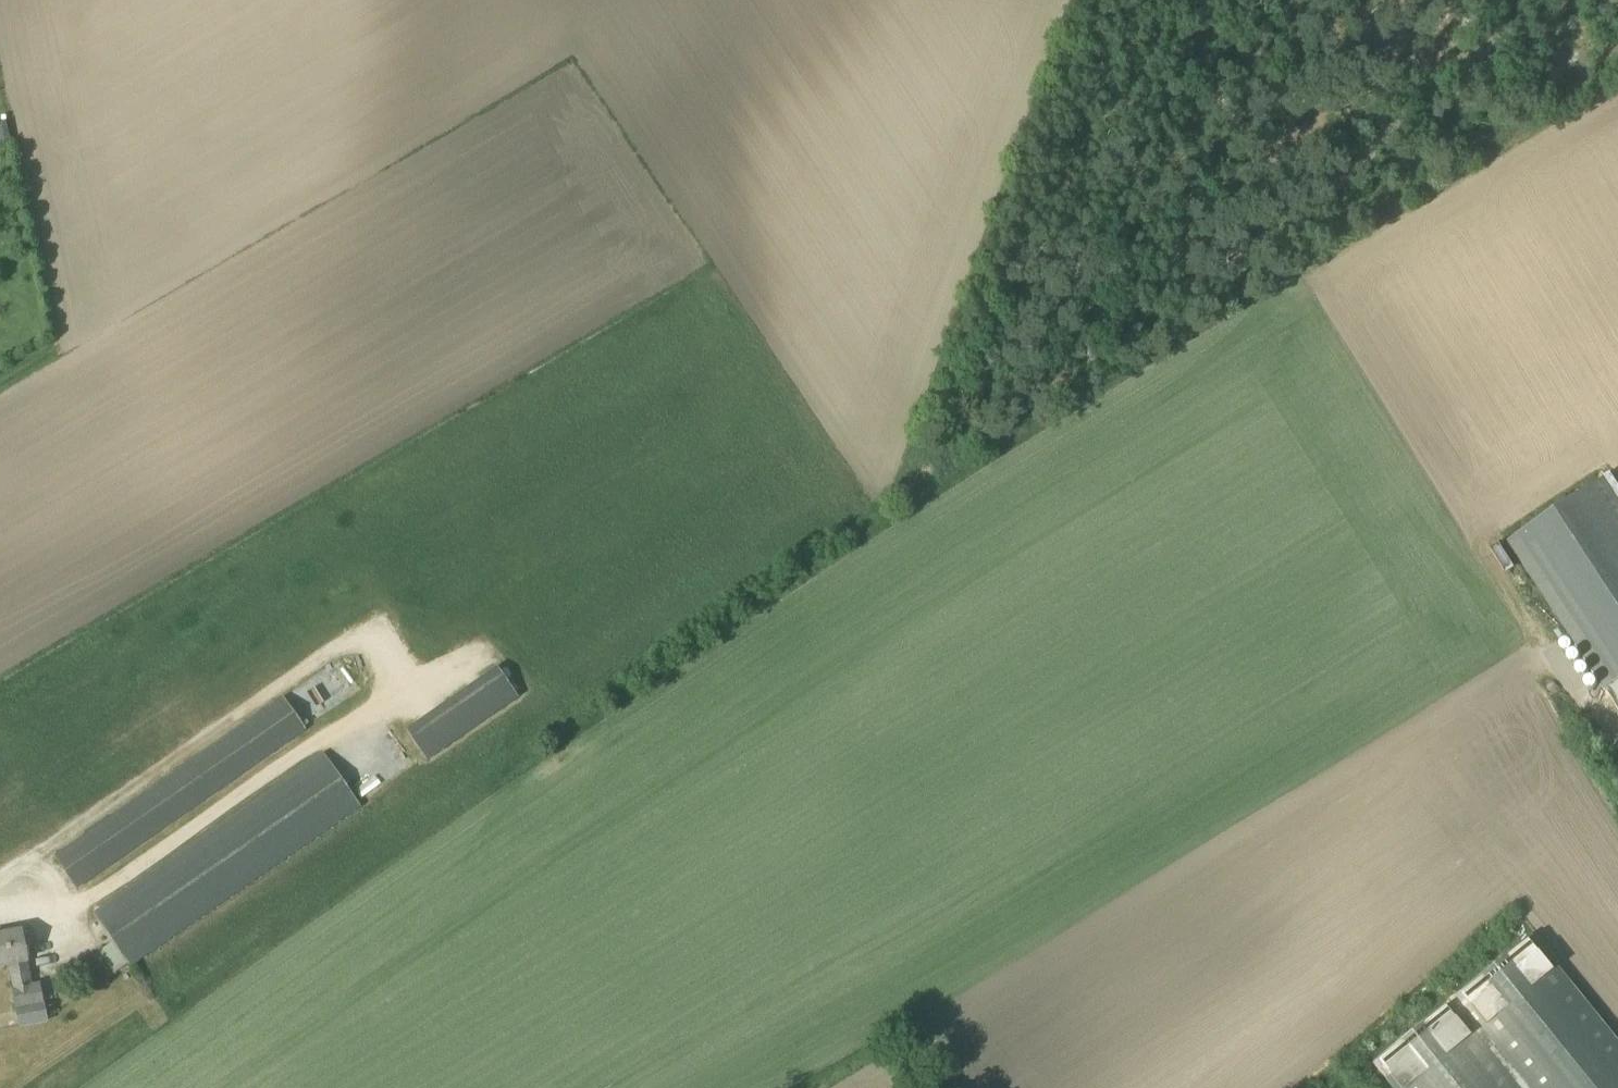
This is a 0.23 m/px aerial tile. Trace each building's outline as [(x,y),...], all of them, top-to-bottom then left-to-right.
[(1617,707),(1617,484),(1611,473),(1508,540),(1617,707)] [(426,760),(518,697),(498,668),(406,731),(426,760)] [(283,697),(54,857),(76,889),(306,730),(283,697)] [(93,914),(113,942),(129,966),(360,806),(324,754),(93,914)] [(20,1026),(46,1022),(39,984),(31,986),(26,961),(27,961),(21,931),(0,935),(0,966),(10,964),(15,989),(13,989),(20,1026)] [(1455,996),(1372,1063),(1392,1087),(1617,1087),(1617,1044),(1530,935),(1455,996)]
